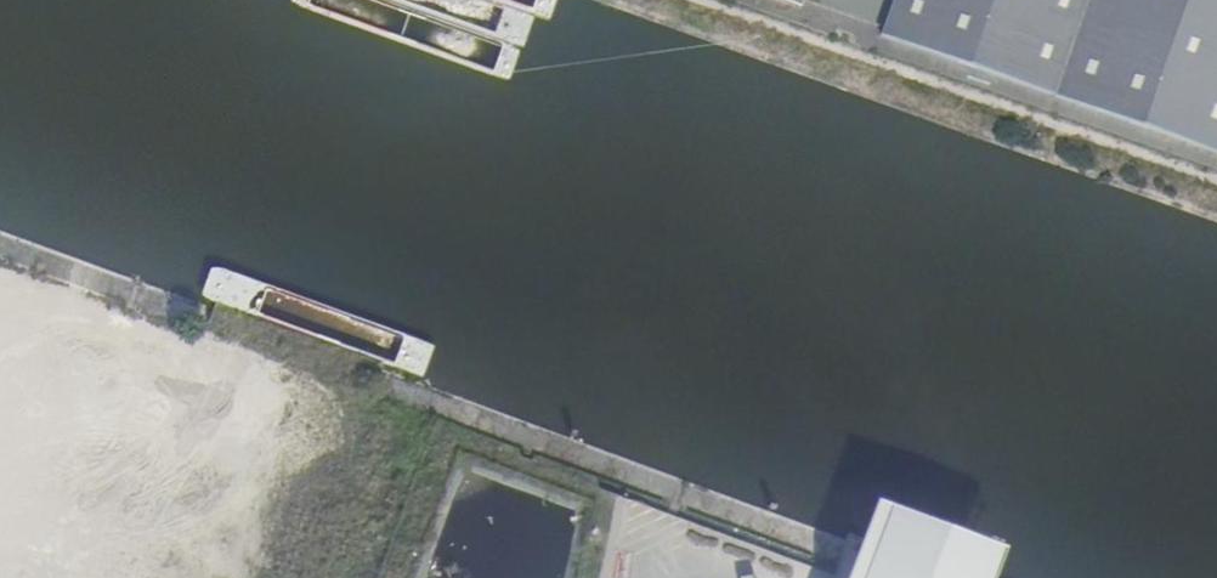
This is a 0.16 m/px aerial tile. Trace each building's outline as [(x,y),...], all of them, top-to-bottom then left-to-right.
[(884,14),(882,22),(1216,141),(1216,0),(889,0),(884,14)]
